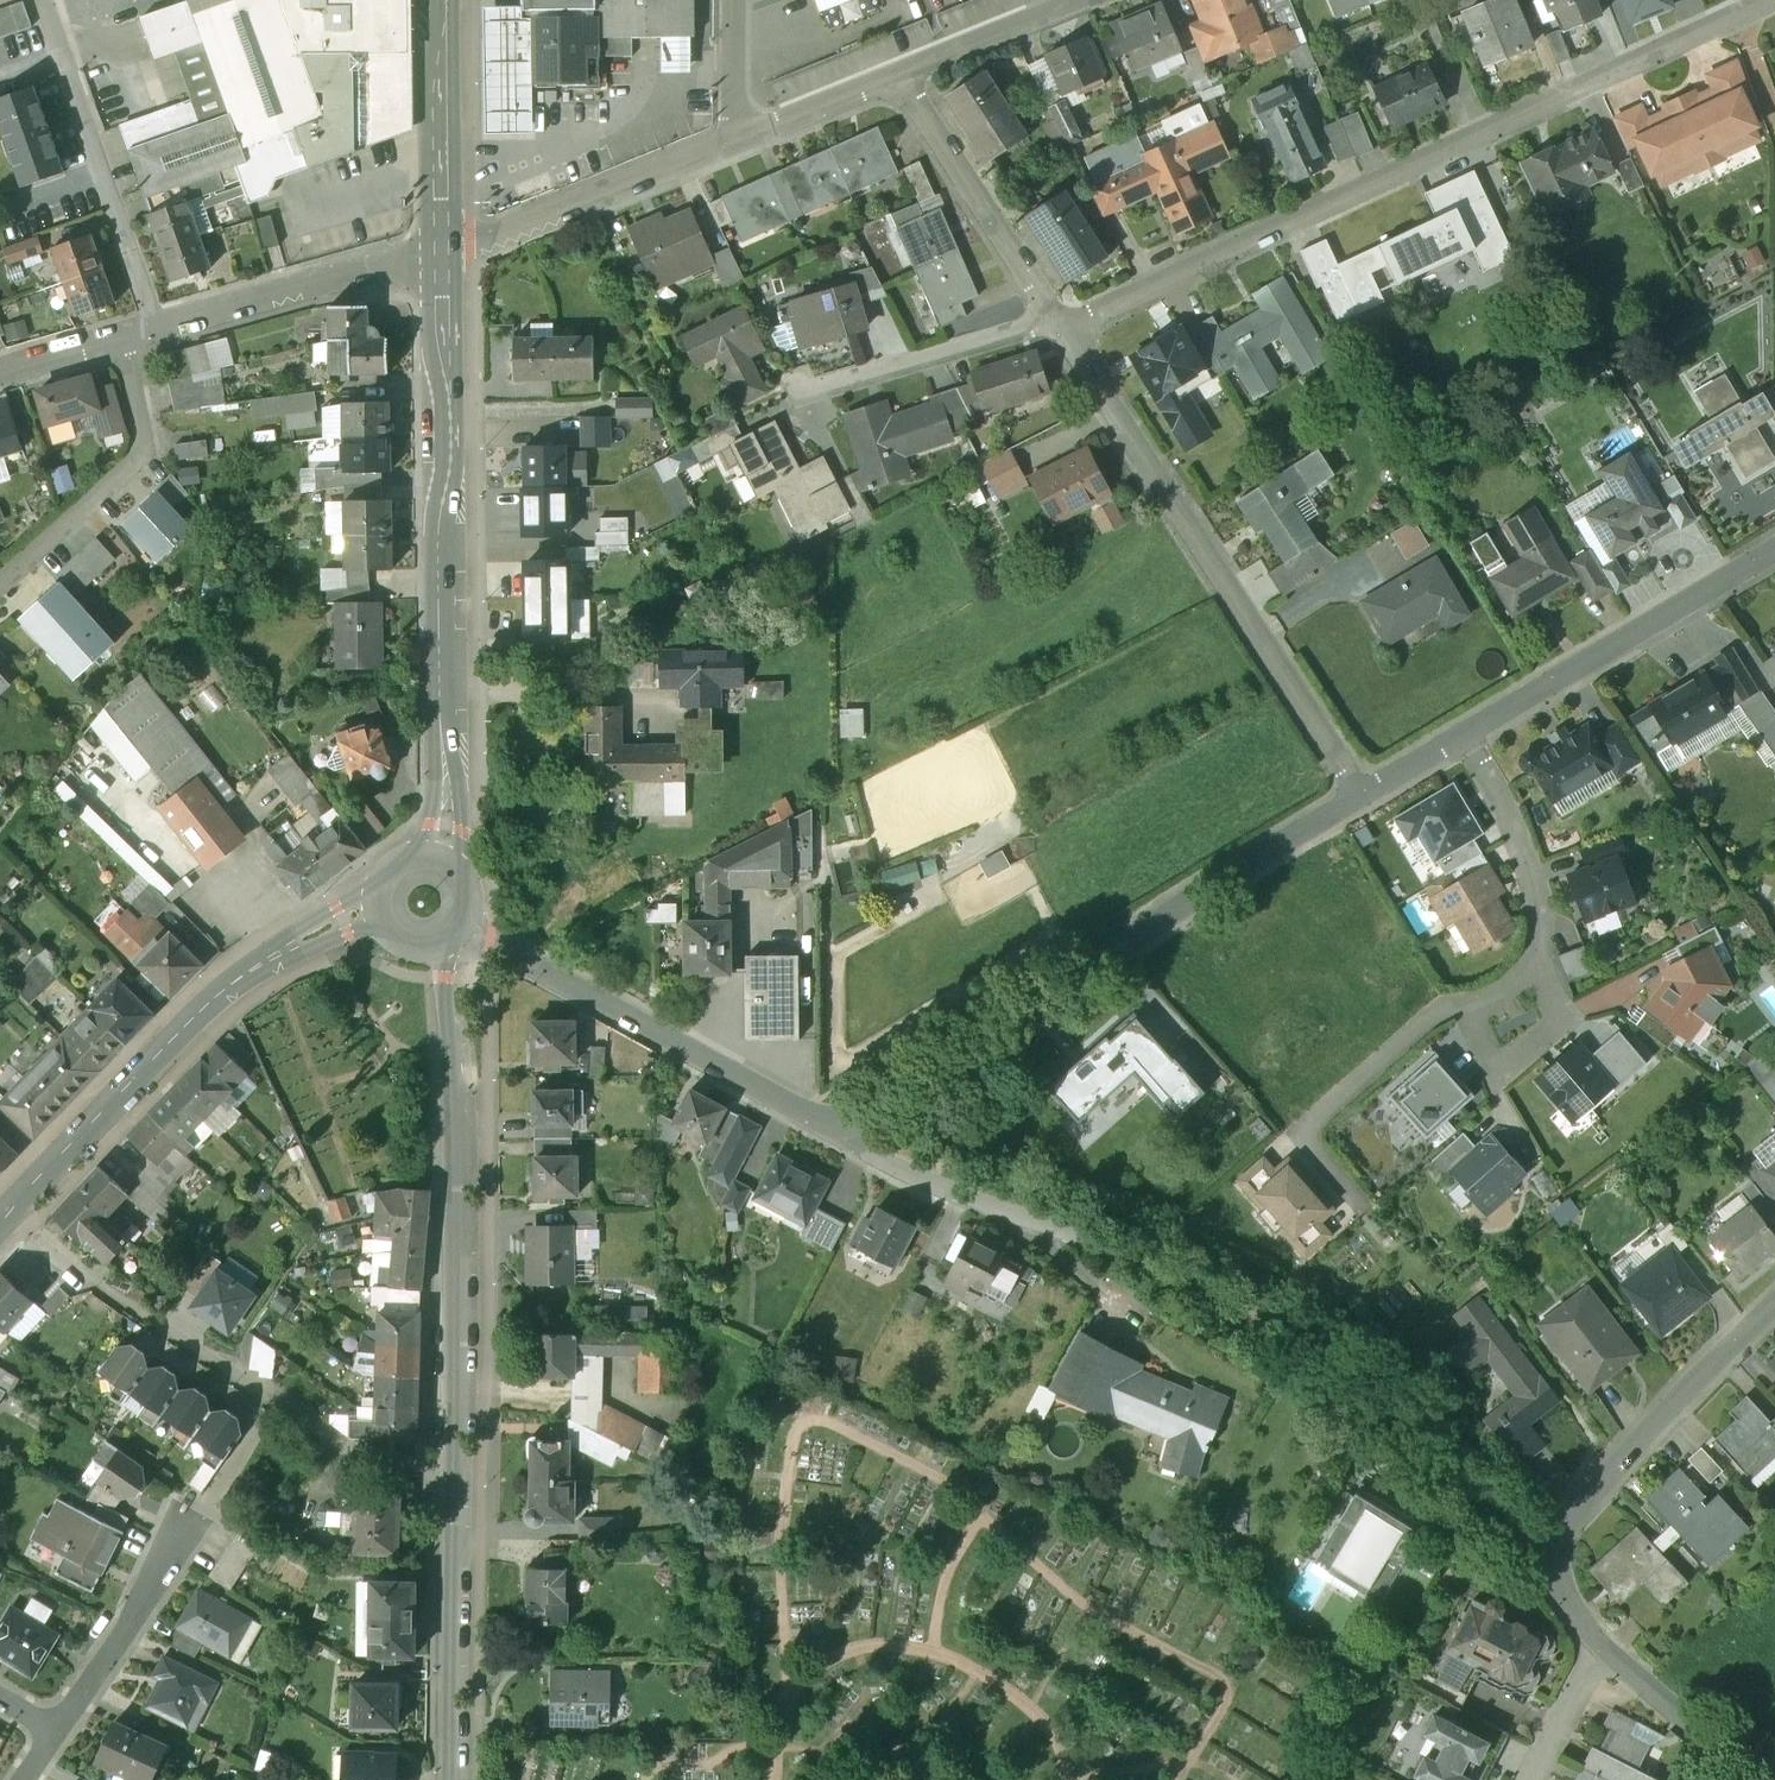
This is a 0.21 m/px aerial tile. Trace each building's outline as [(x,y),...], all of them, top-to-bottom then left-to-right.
[(189,1),(193,12),(226,0),(189,0),(189,1)] [(193,12),(230,114),(243,148),(269,139),(325,118),(282,0),(226,0),(193,12)] [(325,118),(269,139),(278,163),(239,177),(240,182),(242,187),(245,196),(247,201),(264,194),(271,176),(351,148),(351,141),(368,141),(408,127),(409,125),(407,0),(282,0),(325,118)] [(535,16),(599,16),(598,0),(534,0),(535,16)] [(599,16),(599,39),(631,38),(638,38),(693,37),(693,0),(598,0),(599,16)] [(1202,22),(1213,49),(1216,48),(1219,54),(1263,36),(1248,0),(1194,0),(1202,22)] [(1289,0),(1272,0),(1272,2),(1272,1),(1292,50),(1306,43),(1289,0)] [(1336,18),(1369,5),(1367,0),(1328,0),(1336,18)] [(1465,13),(1476,41),(1484,61),(1502,54),(1503,57),(1530,46),(1512,0),(1497,0),(1465,13)] [(1550,12),(1559,8),(1567,29),(1598,17),(1591,0),(1545,0),(1550,12)] [(1632,23),(1671,7),(1669,0),(1622,0),(1632,23)] [(189,1),(151,15),(166,55),(167,55),(175,52),(193,102),(201,125),(230,114),(193,12),(189,1)] [(530,18),(530,1),(489,1),(490,129),(535,129),(535,83),(534,18),(530,18)] [(23,4),(12,8),(20,32),(31,28),(23,4)] [(1162,5),(1113,26),(1130,67),(1180,47),(1162,5)] [(0,12),(0,39),(20,32),(12,8),(0,12)] [(1476,41),(1465,13),(1450,19),(1461,47),(1476,41)] [(166,55),(151,15),(141,18),(156,59),(167,55),(166,55)] [(599,16),(535,16),(534,18),(535,83),(566,83),(585,83),(585,57),(599,56),(599,39),(599,16)] [(1442,17),(1427,24),(1429,28),(1444,22),(1442,17)] [(1202,22),(1188,28),(1196,47),(1202,61),(1219,54),(1216,48),(1213,49),(1202,22)] [(1444,22),(1429,28),(1437,48),(1452,41),(1444,22)] [(1558,31),(1545,37),(1554,61),(1567,56),(1558,31)] [(632,57),(631,38),(599,39),(599,56),(599,57),(632,57)] [(1102,78),(1085,39),(1048,55),(1065,94),(1102,78)] [(1292,50),(1288,51),(1297,72),(1315,64),(1306,43),(1292,50)] [(1202,61),(1196,47),(1180,54),(1192,81),(1208,75),(1202,61)] [(599,57),(599,56),(585,57),(585,83),(566,83),(566,90),(599,89),(599,57)] [(1427,65),(1374,90),(1383,108),(1389,105),(1398,124),(1444,102),(1427,65)] [(1716,90),(1721,102),(1739,94),(1745,106),(1751,103),(1735,65),(1709,77),(1716,90)] [(1026,136),(985,72),(946,97),(987,161),(1026,136)] [(1287,85),(1252,101),(1265,127),(1267,126),(1293,182),(1325,167),(1287,85)] [(33,88),(0,100),(0,123),(23,188),(63,173),(33,88)] [(1654,134),(1638,142),(1653,173),(1665,168),(1670,179),(1695,168),(1697,172),(1724,160),(1721,155),(1748,143),(1743,131),(1754,126),(1745,106),(1739,94),(1721,102),(1716,90),(1707,94),(1709,99),(1699,103),(1694,93),(1665,107),(1669,117),(1658,122),(1657,118),(1648,122),(1654,134)] [(1070,117),(1058,93),(1045,100),(1056,123),(1068,117),(1070,117)] [(193,102),(121,128),(129,150),(201,125),(193,102)] [(1638,142),(1654,134),(1648,122),(1641,108),(1614,121),(1626,147),(1638,142)] [(1357,112),(1338,120),(1339,121),(1354,157),(1372,150),(1357,112)] [(201,125),(129,150),(146,198),(196,181),(235,167),(248,163),(243,148),(230,114),(201,125)] [(1080,141),(1068,117),(1056,123),(1068,146),(1080,141)] [(1354,157),(1339,121),(1324,127),(1339,163),(1354,157)] [(1173,149),(1103,180),(1117,209),(1159,190),(1178,233),(1209,219),(1186,168),(1227,150),(1214,122),(1170,141),(1173,149)] [(878,127),(830,148),(850,194),(880,181),(876,172),(894,164),(878,127)] [(1592,131),(1522,164),(1541,205),(1542,205),(1546,213),(1569,202),(1565,194),(1611,172),(1592,131)] [(269,139),(243,148),(248,163),(235,167),(239,177),(278,163),(269,139)] [(850,194),(830,148),(782,169),(783,171),(799,206),(815,199),(819,208),(850,194)] [(1643,186),(1631,161),(1616,168),(1628,193),(1643,186)] [(935,196),(920,162),(905,169),(919,203),(935,196)] [(235,167),(196,181),(201,196),(209,193),(215,191),(240,182),(239,177),(235,167)] [(799,206),(783,171),(770,176),(789,220),(803,214),(799,206)] [(1473,171),(1448,183),(1460,208),(1461,210),(1481,200),(1485,198),(1473,171)] [(769,175),(721,197),(721,199),(722,198),(732,221),(738,233),(755,226),(759,235),(789,221),(789,220),(770,176),(769,175)] [(1103,180),(1088,187),(1102,216),(1117,209),(1103,180)] [(196,181),(146,198),(152,214),(187,201),(201,197),(201,196),(196,181)] [(1448,183),(1424,194),(1435,219),(1460,208),(1448,183)] [(242,187),(216,196),(215,191),(209,193),(211,198),(202,201),(201,197),(187,201),(199,235),(212,231),(205,209),(245,196),(242,187)] [(1065,192),(1025,217),(1066,282),(1106,257),(1065,192)] [(721,199),(707,205),(718,227),(732,221),(722,198),(721,199)] [(1435,219),(1377,247),(1387,266),(1396,285),(1472,249),(1483,272),(1513,258),(1502,235),(1498,236),(1481,200),(1461,210),(1460,208),(1435,219)] [(152,214),(149,215),(160,249),(199,235),(187,201),(152,214)] [(917,203),(891,215),(897,228),(923,216),(917,203)] [(923,216),(897,228),(905,247),(910,245),(918,264),(913,266),(916,272),(959,252),(940,209),(923,216)] [(691,212),(652,229),(649,222),(628,231),(654,290),(712,264),(714,263),(711,257),(691,212)] [(271,216),(254,222),(262,252),(279,246),(271,216)] [(199,235),(160,249),(172,282),(210,269),(199,235)] [(91,236),(53,249),(64,283),(103,269),(91,236)] [(36,237),(4,249),(9,264),(41,253),(36,237)] [(1324,241),(1299,253),(1312,279),(1316,277),(1335,268),(1335,267),(1336,266),(1324,241)] [(1336,266),(1335,267),(1335,268),(1357,314),(1383,302),(1370,274),(1387,266),(1377,247),(1336,266)] [(729,249),(711,257),(714,263),(712,264),(724,291),(745,281),(729,249)] [(959,252),(916,272),(918,277),(923,275),(931,294),(927,296),(935,315),(962,304),(979,296),(959,252)] [(871,267),(849,274),(853,286),(855,285),(860,303),(887,295),(871,267)] [(1335,268),(1316,277),(1338,323),(1357,314),(1335,268)] [(103,269),(64,283),(76,316),(114,303),(103,269)] [(1223,335),(1220,337),(1236,364),(1257,399),(1279,386),(1253,342),(1280,326),(1298,355),(1293,358),(1301,373),(1326,358),(1278,278),(1259,289),(1270,308),(1244,324),(1243,323),(1223,335)] [(853,286),(778,308),(780,313),(778,314),(779,318),(781,317),(783,326),(794,322),(801,347),(802,348),(843,335),(844,336),(865,330),(857,304),(860,303),(855,285),(853,286)] [(962,304),(935,315),(941,328),(967,317),(962,304)] [(367,326),(367,306),(329,307),(329,341),(349,341),(350,340),(388,340),(388,339),(379,339),(378,335),(376,330),(372,328),(367,326)] [(744,310),(683,340),(695,365),(717,355),(731,383),(723,387),(733,408),(764,393),(744,352),(760,344),(744,310)] [(1212,317),(1197,326),(1213,354),(1226,347),(1220,337),(1223,335),(1212,317)] [(794,322),(783,326),(768,330),(780,354),(801,347),(794,322)] [(1213,354),(1197,326),(1184,333),(1193,348),(1201,361),(1213,354)] [(1181,328),(1154,345),(1165,364),(1193,348),(1184,333),(1181,328)] [(593,337),(553,338),(553,379),(594,379),(593,337)] [(553,338),(512,338),(513,380),(553,379),(553,338)] [(388,340),(350,340),(349,341),(350,374),(374,374),(388,374),(388,340)] [(349,341),(329,341),(330,375),(341,375),(341,381),(358,381),(358,384),(374,383),(374,374),(350,374),(349,341)] [(206,344),(186,348),(186,349),(193,375),(210,371),(207,353),(208,352),(206,344)] [(1193,348),(1165,364),(1154,345),(1133,357),(1186,447),(1207,435),(1178,386),(1204,370),(1205,369),(1201,361),(1193,348)] [(1226,347),(1213,354),(1224,372),(1236,364),(1226,347)] [(186,349),(173,353),(179,379),(193,375),(186,349)] [(1037,353),(971,374),(975,384),(984,413),(986,412),(1050,392),(1037,353)] [(1213,354),(1201,361),(1205,369),(1204,370),(1210,380),(1224,372),(1213,354)] [(212,379),(201,381),(205,408),(224,405),(218,369),(210,371),(212,379)] [(179,379),(170,381),(177,412),(205,408),(201,381),(212,379),(210,371),(193,375),(179,379)] [(1724,375),(1694,393),(1710,421),(1687,434),(1689,437),(1672,447),(1685,469),(1733,442),(1751,474),(1774,461),(1755,427),(1770,418),(1757,395),(1742,404),(1724,375)] [(89,377),(36,392),(46,425),(94,412),(99,410),(93,392),(89,377)] [(975,384),(957,390),(973,423),(987,418),(986,412),(984,413),(975,384)] [(1774,386),(1757,395),(1770,418),(1774,426),(1774,387),(1774,386)] [(111,387),(93,392),(99,410),(94,412),(101,437),(124,431),(111,387)] [(957,390),(931,399),(933,404),(934,404),(938,415),(942,414),(948,431),(973,423),(957,390)] [(313,393),(283,397),(285,414),(315,410),(313,393)] [(651,416),(651,400),(617,400),(617,417),(651,416)] [(0,404),(0,456),(21,449),(7,402),(0,404)] [(389,437),(389,403),(344,403),(344,438),(389,437)] [(874,407),(845,417),(869,488),(898,478),(892,460),(952,440),(948,431),(942,414),(938,415),(934,404),(933,404),(879,422),(874,407)] [(727,409),(702,422),(710,439),(736,425),(727,409)] [(608,417),(582,417),(583,447),(608,447),(608,417)] [(743,439),(730,446),(740,465),(757,498),(781,485),(786,482),(782,474),(790,470),(777,445),(784,441),(775,423),(743,439)] [(710,439),(702,443),(710,458),(718,454),(731,448),(730,446),(743,439),(736,425),(710,439)] [(389,437),(344,438),(345,473),(380,472),(390,472),(389,437)] [(205,440),(174,445),(176,460),(207,456),(205,440)] [(566,487),(566,447),(524,447),(524,487),(566,487)] [(731,448),(718,454),(727,471),(740,465),(731,448)] [(1009,450),(981,464),(998,498),(1026,484),(1009,450)] [(1318,450),(1299,462),(1315,487),(1334,475),(1318,450)] [(1085,451),(1033,477),(1056,521),(1107,495),(1085,451)] [(1623,495),(1586,516),(1610,557),(1635,543),(1627,531),(1662,510),(1629,454),(1607,467),(1623,495)] [(823,458),(792,474),(790,470),(782,474),(786,482),(781,485),(787,495),(779,499),(794,528),(802,524),(809,539),(828,529),(825,523),(848,511),(850,510),(836,483),(823,458)] [(1299,462),(1238,501),(1255,526),(1261,522),(1287,562),(1299,555),(1313,545),(1313,544),(1288,505),(1315,487),(1299,462)] [(380,472),(345,473),(345,487),(381,486),(380,472)] [(188,495),(171,474),(159,486),(175,503),(188,495)] [(850,475),(836,483),(850,510),(848,511),(857,528),(873,520),(850,475)] [(381,486),(345,487),(345,500),(381,500),(381,486)] [(566,487),(524,487),(525,534),(566,534),(567,533),(567,532),(566,487)] [(157,494),(125,523),(138,538),(142,534),(162,556),(190,531),(170,508),(157,494)] [(1678,495),(1666,503),(1680,527),(1693,520),(1678,495)] [(390,535),(390,500),(381,500),(345,500),(345,535),(390,535)] [(1111,503),(1094,512),(1104,531),(1121,523),(1111,503)] [(1532,508),(1504,525),(1510,536),(1516,533),(1515,531),(1538,518),(1532,508)] [(603,543),(633,543),(634,515),(604,515),(603,543)] [(1413,517),(1390,531),(1406,556),(1429,541),(1413,517)] [(1538,518),(1515,531),(1516,533),(1529,555),(1508,568),(1491,578),(1513,615),(1574,579),(1538,518)] [(234,528),(228,529),(228,528),(222,529),(224,550),(237,548),(234,528)] [(597,532),(567,532),(567,533),(567,534),(566,534),(566,547),(595,547),(597,547),(597,532)] [(1508,568),(1487,533),(1469,543),(1491,578),(1508,568)] [(345,535),(335,536),(335,544),(345,543),(345,535)] [(390,535),(345,535),(345,543),(345,569),(368,569),(390,569),(390,535)] [(95,538),(54,577),(73,598),(114,560),(95,538)] [(1313,545),(1299,555),(1313,577),(1326,569),(1316,542),(1313,544),(1313,545)] [(595,547),(566,547),(566,561),(567,561),(568,561),(567,563),(595,562),(595,547)] [(1601,579),(1587,554),(1572,563),(1586,587),(1601,579)] [(1287,562),(1269,574),(1284,596),(1313,577),(1299,555),(1287,562)] [(1435,559),(1362,602),(1387,644),(1438,613),(1447,628),(1469,615),(1435,559)] [(566,561),(525,562),(526,600),(568,600),(567,563),(567,561),(566,561)] [(1614,561),(1601,569),(1616,594),(1630,586),(1614,561)] [(369,586),(368,569),(345,569),(345,570),(340,570),(340,589),(369,586)] [(73,598),(54,577),(52,578),(61,587),(49,598),(46,595),(19,619),(20,620),(25,616),(78,676),(72,680),(73,681),(114,645),(73,598)] [(1609,591),(1601,579),(1586,587),(1593,599),(1609,591)] [(340,589),(326,591),(327,604),(330,604),(336,604),(369,603),(369,586),(340,589)] [(243,589),(233,591),(234,601),(244,600),(243,589)] [(568,600),(526,600),(526,639),(568,638),(569,638),(568,600)] [(380,668),(379,603),(369,603),(336,604),(337,668),(380,668)] [(569,638),(568,638),(568,650),(595,650),(594,638),(569,638)] [(1756,691),(1730,649),(1714,658),(1718,665),(1741,701),(1756,691)] [(743,651),(660,652),(661,685),(683,685),(683,706),(709,706),(719,706),(718,684),(743,684),(743,651)] [(1765,663),(1774,676),(1774,655),(1765,663)] [(1718,665),(1702,675),(1725,711),(1737,704),(1741,701),(1718,665)] [(213,765),(141,675),(116,694),(104,708),(174,796),(195,779),(213,765)] [(1702,675),(1651,706),(1655,712),(1654,712),(1659,721),(1660,720),(1667,732),(1674,743),(1693,731),(1694,733),(1714,720),(1713,718),(1725,711),(1702,675)] [(782,685),(760,685),(760,705),(782,705),(782,685)] [(1761,695),(1759,696),(1756,691),(1741,701),(1737,704),(1774,757),(1774,714),(1761,695)] [(702,706),(702,722),(678,722),(678,740),(684,740),(684,747),(684,770),(720,769),(720,733),(708,733),(709,706),(702,706)] [(861,708),(838,708),(838,733),(861,733),(861,708)] [(617,709),(584,710),(586,783),(630,782),(684,781),(684,770),(684,747),(650,748),(650,755),(612,756),(611,720),(618,720),(617,709)] [(364,720),(354,723),(356,730),(366,726),(364,720)] [(1548,734),(1555,746),(1573,736),(1566,724),(1548,734)] [(356,730),(348,732),(349,737),(339,741),(351,781),(372,775),(373,776),(378,779),(385,777),(388,771),(387,770),(392,768),(387,753),(389,753),(386,745),(385,740),(383,741),(379,728),(374,730),(372,725),(366,726),(356,730)] [(1620,725),(1595,740),(1611,767),(1610,768),(1616,777),(1644,760),(1620,725)] [(1555,746),(1536,758),(1535,755),(1528,753),(1522,757),(1520,763),(1524,769),(1531,771),(1533,769),(1552,801),(1610,768),(1611,767),(1595,740),(1587,727),(1573,736),(1555,746)] [(1667,732),(1650,742),(1657,753),(1674,743),(1667,732)] [(398,759),(393,743),(386,745),(389,753),(391,761),(398,759)] [(317,791),(288,754),(268,769),(296,806),(304,801),(317,791)] [(1616,777),(1610,768),(1552,801),(1562,818),(1620,784),(1616,777)] [(241,837),(195,779),(174,796),(160,807),(205,864),(241,837)] [(684,781),(630,782),(631,817),(685,815),(684,781)] [(1435,862),(1438,860),(1474,839),(1483,833),(1454,785),(1395,820),(1408,842),(1419,835),(1435,862)] [(332,809),(317,791),(304,801),(320,820),(322,818),(321,817),(332,809)] [(342,819),(363,846),(385,829),(363,802),(342,819)] [(810,808),(789,819),(790,875),(811,874),(810,808)] [(365,851),(332,809),(321,817),(322,818),(329,826),(321,832),(318,828),(303,840),(306,845),(331,877),(365,851)] [(857,811),(843,813),(846,832),(860,830),(857,811)] [(789,819),(707,861),(707,885),(730,885),(730,886),(764,886),(782,886),(791,886),(790,875),(789,819)] [(1619,834),(1579,849),(1587,870),(1617,858),(1618,860),(1627,856),(1619,834)] [(1438,860),(1447,875),(1450,873),(1483,854),(1474,839),(1438,860)] [(306,845),(289,858),(277,842),(267,850),(286,874),(279,879),(287,888),(293,884),(304,897),(331,877),(306,845)] [(1000,851),(977,864),(986,882),(1010,869),(1000,851)] [(1587,870),(1569,877),(1585,921),(1623,907),(1624,909),(1637,904),(1632,891),(1630,892),(1618,860),(1617,858),(1587,870)] [(1458,885),(1433,900),(1447,922),(1456,917),(1476,950),(1510,929),(1491,896),(1500,891),(1486,869),(1458,885)] [(1447,875),(1426,888),(1433,900),(1458,885),(1450,873),(1447,875)] [(168,903),(149,885),(132,904),(151,922),(168,903)] [(730,885),(707,885),(707,923),(730,923),(730,886),(730,885)] [(782,886),(764,886),(764,905),(783,905),(782,886)] [(646,910),(646,923),(677,924),(676,904),(658,904),(658,909),(646,910)] [(707,923),(685,923),(685,973),(731,973),(730,923),(707,923)] [(1714,927),(1676,947),(1683,961),(1722,942),(1714,927)] [(165,930),(155,941),(160,945),(170,935),(165,930)] [(170,935),(160,945),(155,941),(136,961),(172,996),(201,966),(170,935)] [(1683,961),(1670,968),(1672,972),(1666,975),(1669,980),(1664,986),(1669,990),(1663,998),(1658,995),(1647,1010),(1688,1040),(1703,1019),(1709,1024),(1722,1006),(1716,1002),(1728,985),(1718,966),(1731,960),(1723,942),(1722,942),(1683,961)] [(1555,954),(1563,979),(1588,972),(1580,946),(1555,954)] [(36,956),(11,985),(28,1003),(57,977),(36,956)] [(799,1040),(798,956),(746,956),(746,971),(745,971),(746,1040),(799,1040)] [(118,981),(90,1009),(125,1044),(153,1015),(118,981)] [(90,1009),(62,1038),(98,1072),(125,1044),(90,1009)] [(1134,1012),(1048,1089),(1078,1123),(1133,1074),(1174,1120),(1205,1093),(1134,1012)] [(1676,1036),(1645,1014),(1636,1025),(1667,1048),(1676,1036)] [(574,1022),(532,1022),(532,1041),(528,1041),(528,1063),(548,1062),(548,1070),(559,1070),(559,1062),(574,1062),(574,1022)] [(1587,1058),(1611,1086),(1615,1090),(1646,1064),(1617,1031),(1587,1058)] [(250,1056),(228,1034),(217,1046),(239,1067),(250,1056)] [(63,1040),(0,1104),(34,1137),(98,1072),(62,1038),(63,1040)] [(239,1067),(217,1046),(194,1069),(223,1097),(228,1092),(246,1074),(239,1067)] [(605,1047),(591,1046),(590,1074),(603,1075),(605,1047)] [(1587,1058),(1578,1047),(1537,1082),(1571,1121),(1611,1086),(1587,1058)] [(1766,1051),(1747,1066),(1774,1102),(1774,1063),(1766,1051)] [(1474,1096),(1437,1054),(1388,1097),(1425,1139),(1474,1096)] [(223,1097),(194,1069),(173,1091),(201,1119),(219,1102),(223,1097)] [(572,1090),(533,1091),(534,1125),(535,1125),(535,1124),(570,1124),(570,1125),(573,1125),(573,1114),(572,1090)] [(584,1114),(583,1090),(572,1090),(573,1114),(584,1114)] [(726,1109),(690,1090),(672,1125),(706,1143),(707,1144),(725,1110),(726,1109)] [(201,1119),(173,1091),(150,1114),(179,1142),(184,1137),(201,1119)] [(237,1101),(228,1092),(223,1097),(232,1105),(237,1101)] [(232,1105),(223,1097),(219,1102),(227,1110),(232,1105)] [(725,1110),(707,1144),(706,1143),(699,1157),(714,1165),(739,1117),(725,1110)] [(179,1142),(150,1114),(128,1136),(153,1161),(157,1165),(163,1158),(175,1146),(179,1142)] [(714,1165),(708,1176),(730,1187),(733,1181),(731,1180),(760,1128),(739,1117),(714,1165)] [(570,1124),(535,1124),(535,1125),(535,1139),(570,1139),(570,1125),(570,1124)] [(1463,1133),(1431,1161),(1446,1178),(1452,1172),(1451,1171),(1477,1149),(1463,1133)] [(193,1146),(184,1137),(179,1142),(188,1150),(193,1146)] [(0,1140),(0,1174),(17,1156),(0,1140)] [(570,1141),(535,1141),(536,1158),(570,1157),(570,1141)] [(188,1150),(179,1142),(175,1146),(184,1155),(188,1150)] [(1498,1146),(1481,1145),(1477,1149),(1451,1171),(1452,1172),(1475,1197),(1473,1199),(1486,1213),(1510,1192),(1506,1189),(1526,1171),(1513,1157),(1510,1159),(1498,1146)] [(154,1200),(169,1214),(195,1186),(182,1174),(192,1163),(184,1155),(175,1146),(163,1158),(174,1169),(168,1175),(173,1179),(154,1200)] [(828,1182),(777,1156),(754,1199),(804,1225),(805,1226),(815,1207),(828,1182)] [(536,1158),(535,1158),(535,1175),(530,1179),(531,1191),(535,1194),(535,1196),(577,1196),(576,1157),(570,1157),(536,1158)] [(174,1169),(163,1158),(157,1165),(168,1175),(174,1169)] [(1761,1170),(1765,1166),(1758,1158),(1743,1170),(1754,1183),(1773,1208),(1774,1206),(1774,1188),(1761,1170)] [(1765,1166),(1761,1170),(1774,1188),(1774,1159),(1765,1166)] [(157,1165),(153,1161),(133,1182),(136,1186),(153,1201),(154,1200),(173,1179),(168,1175),(157,1165)] [(1251,1196),(1275,1175),(1264,1162),(1240,1183),(1251,1196)] [(1275,1175),(1251,1196),(1264,1210),(1258,1215),(1275,1235),(1282,1229),(1295,1243),(1318,1223),(1332,1210),(1289,1162),(1275,1175)] [(205,1174),(192,1163),(182,1174),(195,1186),(205,1174)] [(98,1167),(76,1191),(104,1219),(113,1209),(126,1196),(127,1195),(98,1167)] [(748,1188),(733,1181),(730,1187),(722,1205),(737,1212),(748,1188)] [(1754,1183),(1741,1193),(1751,1206),(1752,1206),(1761,1217),(1773,1208),(1754,1183)] [(153,1201),(136,1186),(127,1195),(126,1196),(158,1226),(169,1214),(154,1200),(153,1201)] [(428,1192),(399,1189),(376,1193),(376,1203),(376,1213),(398,1213),(397,1220),(426,1222),(428,1192)] [(104,1219),(76,1191),(51,1217),(55,1220),(49,1226),(62,1239),(68,1233),(80,1244),(96,1228),(104,1219)] [(376,1193),(363,1196),(365,1205),(376,1203),(376,1193)] [(344,1198),(327,1203),(334,1223),(351,1218),(344,1198)] [(874,1205),(867,1218),(861,1215),(846,1242),(853,1245),(849,1253),(857,1257),(861,1250),(894,1268),(915,1228),(874,1205)] [(1709,1239),(1737,1275),(1774,1245),(1774,1235),(1761,1217),(1752,1206),(1751,1206),(1709,1239)] [(846,1223),(815,1207),(805,1226),(804,1225),(799,1234),(831,1251),(846,1223)] [(130,1225),(113,1209),(104,1219),(120,1235),(130,1225)] [(598,1230),(597,1210),(569,1210),(569,1228),(571,1228),(571,1230),(598,1230)] [(398,1213),(376,1213),(375,1234),(395,1236),(394,1242),(393,1253),(423,1255),(426,1222),(397,1220),(398,1213)] [(120,1235),(104,1219),(96,1228),(111,1242),(112,1243),(120,1235)] [(1318,1223),(1295,1243),(1293,1243),(1305,1256),(1329,1235),(1318,1223)] [(1687,1246),(1669,1223),(1655,1234),(1667,1249),(1669,1247),(1676,1255),(1687,1246)] [(111,1242),(96,1228),(81,1243),(105,1266),(108,1262),(99,1254),(111,1242)] [(569,1228),(538,1228),(538,1234),(529,1235),(530,1283),(571,1282),(571,1230),(571,1228),(569,1228)] [(120,1235),(112,1243),(111,1242),(99,1254),(108,1262),(128,1242),(120,1235)] [(1003,1259),(968,1240),(950,1275),(971,1285),(985,1292),(1003,1259)] [(1667,1249),(1639,1270),(1620,1284),(1626,1292),(1660,1335),(1705,1300),(1685,1275),(1689,1272),(1676,1255),(1669,1247),(1667,1249)] [(423,1255),(393,1253),(392,1269),(390,1288),(419,1291),(420,1291),(423,1255)] [(182,1289),(197,1299),(215,1273),(220,1265),(205,1256),(182,1289)] [(1022,1268),(1003,1259),(985,1292),(1003,1303),(1018,1275),(1022,1268)] [(392,1269),(381,1268),(379,1287),(389,1288),(390,1288),(392,1269)] [(135,1283),(113,1271),(106,1283),(128,1296),(135,1283)] [(3,1333),(32,1302),(0,1272),(0,1330),(3,1333)] [(197,1299),(190,1310),(226,1335),(251,1298),(215,1273),(197,1299)] [(971,1285),(950,1275),(944,1287),(964,1297),(971,1285)] [(1027,1280),(1018,1275),(1003,1303),(1012,1307),(1027,1280)] [(910,1284),(899,1306),(915,1315),(927,1292),(910,1284)] [(379,1287),(373,1288),(371,1305),(379,1306),(379,1313),(387,1314),(389,1288),(379,1287)] [(58,1288),(39,1308),(49,1318),(68,1297),(58,1288)] [(390,1288),(389,1288),(387,1314),(419,1315),(419,1291),(390,1288)] [(1633,1347),(1587,1288),(1563,1306),(1538,1324),(1545,1335),(1589,1391),(1608,1376),(1603,1370),(1633,1347)] [(1538,1377),(1476,1298),(1454,1315),(1471,1337),(1448,1355),(1464,1377),(1488,1358),(1517,1396),(1485,1422),(1503,1443),(1529,1422),(1559,1398),(1541,1375),(1538,1377)] [(387,1314),(379,1313),(378,1345),(419,1346),(420,1315),(419,1315),(387,1314)] [(274,1352),(247,1333),(241,1347),(242,1359),(248,1368),(260,1369),(260,1375),(272,1377),(274,1352)] [(574,1335),(529,1334),(529,1357),(531,1357),(531,1376),(562,1377),(571,1377),(573,1377),(574,1347),(574,1335)] [(593,1335),(574,1335),(574,1347),(593,1347),(593,1335)] [(624,1335),(593,1335),(593,1347),(593,1354),(601,1354),(624,1355),(624,1335)] [(642,1336),(624,1335),(624,1355),(642,1355),(642,1336)] [(680,1336),(642,1336),(642,1355),(641,1392),(679,1393),(680,1336)] [(1128,1361),(1082,1337),(1052,1393),(1104,1414),(1105,1411),(1104,1411),(1113,1388),(1115,1389),(1124,1367),(1125,1367),(1128,1361)] [(133,1345),(116,1348),(99,1372),(109,1379),(111,1393),(109,1397),(122,1406),(130,1394),(147,1370),(136,1363),(143,1353),(133,1345)] [(419,1346),(378,1345),(377,1377),(418,1378),(419,1346)] [(593,1347),(574,1347),(573,1377),(571,1377),(571,1399),(602,1400),(601,1354),(593,1354),(593,1347)] [(847,1388),(862,1359),(840,1349),(833,1363),(827,1360),(820,1375),(847,1388)] [(163,1367),(147,1370),(130,1394),(140,1401),(142,1415),(140,1418),(153,1428),(161,1416),(178,1392),(167,1384),(174,1374),(163,1367)] [(1125,1367),(1124,1367),(1115,1389),(1113,1388),(1104,1411),(1105,1411),(1154,1431),(1158,1424),(1173,1430),(1163,1468),(1195,1476),(1202,1450),(1206,1452),(1209,1447),(1208,1446),(1227,1400),(1196,1387),(1191,1398),(1171,1389),(1172,1387),(1125,1367)] [(0,1380),(0,1389),(5,1391),(10,1395),(19,1380),(5,1371),(0,1380)] [(418,1378),(377,1377),(376,1409),(417,1410),(418,1378)] [(195,1389),(178,1392),(161,1416),(171,1423),(174,1436),(171,1440),(185,1450),(193,1438),(209,1414),(199,1406),(206,1396),(195,1389)] [(1714,1439),(1751,1479),(1774,1457),(1774,1426),(1771,1422),(1747,1396),(1730,1412),(1736,1419),(1714,1439)] [(646,1427),(602,1403),(602,1400),(571,1399),(571,1420),(629,1451),(632,1452),(646,1427)] [(417,1410),(376,1409),(375,1421),(375,1441),(416,1442),(417,1410)] [(226,1411),(209,1414),(193,1438),(202,1445),(205,1458),(202,1462),(204,1463),(217,1472),(241,1436),(230,1428),(237,1418),(226,1411)] [(629,1451),(571,1420),(567,1420),(567,1429),(551,1428),(550,1443),(569,1443),(569,1446),(574,1446),(574,1448),(578,1448),(611,1465),(617,1455),(625,1459),(629,1451)] [(375,1421),(348,1421),(348,1437),(352,1440),(375,1441),(375,1421)] [(1546,1445),(1529,1422),(1503,1443),(1522,1465),(1546,1445)] [(677,1443),(646,1427),(632,1452),(633,1453),(634,1452),(663,1468),(677,1443)] [(528,1440),(526,1442),(526,1455),(527,1458),(529,1460),(531,1461),(531,1481),(568,1482),(569,1446),(569,1443),(550,1443),(540,1443),(539,1440),(537,1439),(534,1438),(532,1438),(529,1438),(528,1440)] [(142,1468),(107,1443),(94,1462),(106,1470),(97,1483),(121,1500),(129,1489),(138,1496),(146,1485),(142,1468)] [(1701,1447),(1688,1459),(1710,1483),(1723,1470),(1701,1447)] [(204,1463),(188,1486),(201,1495),(217,1472),(204,1463)] [(1706,1496),(1679,1467),(1647,1497),(1672,1525),(1662,1533),(1671,1543),(1681,1534),(1704,1559),(1744,1522),(1719,1494),(1705,1506),(1700,1501),(1706,1496)] [(568,1482),(531,1481),(531,1508),(528,1508),(526,1510),(526,1512),(526,1522),(528,1525),(531,1527),(535,1528),(539,1527),(542,1525),(544,1522),(573,1522),(574,1482),(568,1482)] [(121,1500),(97,1483),(86,1498),(98,1504),(113,1512),(121,1500)] [(1420,1533),(1355,1493),(1314,1564),(1378,1603),(1420,1533)] [(400,1499),(356,1497),(354,1554),(397,1555),(398,1536),(402,1535),(405,1533),(407,1530),(408,1527),(407,1523),(406,1520),(403,1517),(399,1516),(400,1499)] [(92,1517),(57,1500),(48,1517),(43,1514),(30,1540),(77,1564),(69,1582),(91,1593),(122,1532),(92,1517)] [(113,1512),(98,1504),(92,1517),(122,1532),(128,1520),(113,1512)] [(619,1520),(580,1520),(579,1540),(618,1541),(619,1520)] [(1636,1526),(1588,1570),(1614,1598),(1620,1604),(1649,1577),(1670,1600),(1689,1582),(1661,1553),(1671,1543),(1662,1533),(1652,1543),(1636,1526)] [(264,1541),(241,1528),(232,1541),(255,1555),(264,1541)] [(255,1555),(232,1541),(224,1553),(247,1567),(255,1555)] [(247,1567),(224,1553),(216,1565),(239,1579),(247,1567)] [(577,1556),(545,1556),(545,1571),(567,1571),(567,1572),(576,1573),(577,1556)] [(239,1579),(216,1565),(207,1578),(230,1592),(239,1579)] [(545,1571),(529,1570),(528,1625),(566,1625),(567,1604),(567,1572),(567,1571),(545,1571)] [(1614,1598),(1610,1602),(1621,1615),(1647,1592),(1661,1608),(1670,1600),(1649,1577),(1620,1604),(1614,1598)] [(414,1584),(372,1584),(371,1619),(413,1620),(414,1584)] [(250,1621),(198,1592),(177,1629),(203,1643),(229,1658),(250,1621)] [(1647,1592),(1621,1615),(1610,1602),(1600,1610),(1616,1628),(1629,1618),(1645,1635),(1669,1616),(1661,1608),(1647,1592)] [(1494,1598),(1489,1600),(1485,1607),(1472,1600),(1446,1651),(1445,1653),(1476,1668),(1478,1664),(1490,1669),(1492,1677),(1503,1682),(1507,1681),(1509,1688),(1524,1695),(1530,1693),(1538,1677),(1536,1671),(1540,1663),(1546,1661),(1553,1647),(1551,1640),(1536,1633),(1530,1635),(1526,1633),(1524,1627),(1516,1622),(1509,1624),(1501,1621),(1500,1614),(1503,1608),(1501,1601),(1494,1598)] [(11,1608),(0,1626),(0,1658),(1,1658),(4,1653),(36,1672),(57,1635),(11,1608)] [(413,1620),(371,1619),(371,1657),(413,1658),(413,1620)] [(203,1643),(178,1629),(169,1645),(194,1658),(203,1643)] [(1476,1668),(1445,1653),(1446,1651),(1435,1645),(1414,1687),(1460,1710),(1467,1696),(1462,1694),(1476,1668)] [(162,1681),(158,1688),(157,1687),(147,1708),(187,1728),(201,1700),(208,1703),(217,1684),(163,1658),(154,1677),(162,1681)] [(611,1675),(552,1673),(552,1696),(553,1696),(552,1726),(577,1726),(577,1723),(599,1724),(599,1708),(610,1708),(611,1675)] [(401,1686),(353,1686),(353,1729),(396,1730),(396,1708),(401,1708),(401,1686)] [(1637,1722),(1612,1710),(1603,1726),(1612,1730),(1628,1739),(1630,1736),(1637,1722)] [(1453,1725),(1454,1723),(1439,1715),(1437,1717),(1434,1716),(1424,1735),(1436,1741),(1427,1758),(1425,1757),(1415,1776),(1423,1779),(1470,1779),(1468,1779),(1477,1761),(1479,1762),(1479,1761),(1488,1743),(1472,1735),(1467,1733),(1468,1731),(1463,1729),(1462,1730),(1453,1725)] [(1509,1735),(1480,1720),(1472,1735),(1488,1743),(1479,1761),(1492,1768),(1509,1735)] [(114,1724),(96,1762),(129,1777),(127,1779),(152,1779),(167,1749),(114,1724)] [(1612,1730),(1601,1752),(1593,1747),(1582,1767),(1607,1779),(1657,1779),(1637,1770),(1650,1746),(1630,1736),(1628,1739),(1612,1730)] [(364,1755),(343,1755),(342,1779),(396,1779),(396,1758),(380,1757),(369,1754),(364,1755)] [(1582,1767),(1576,1779),(1607,1779),(1582,1767)]
